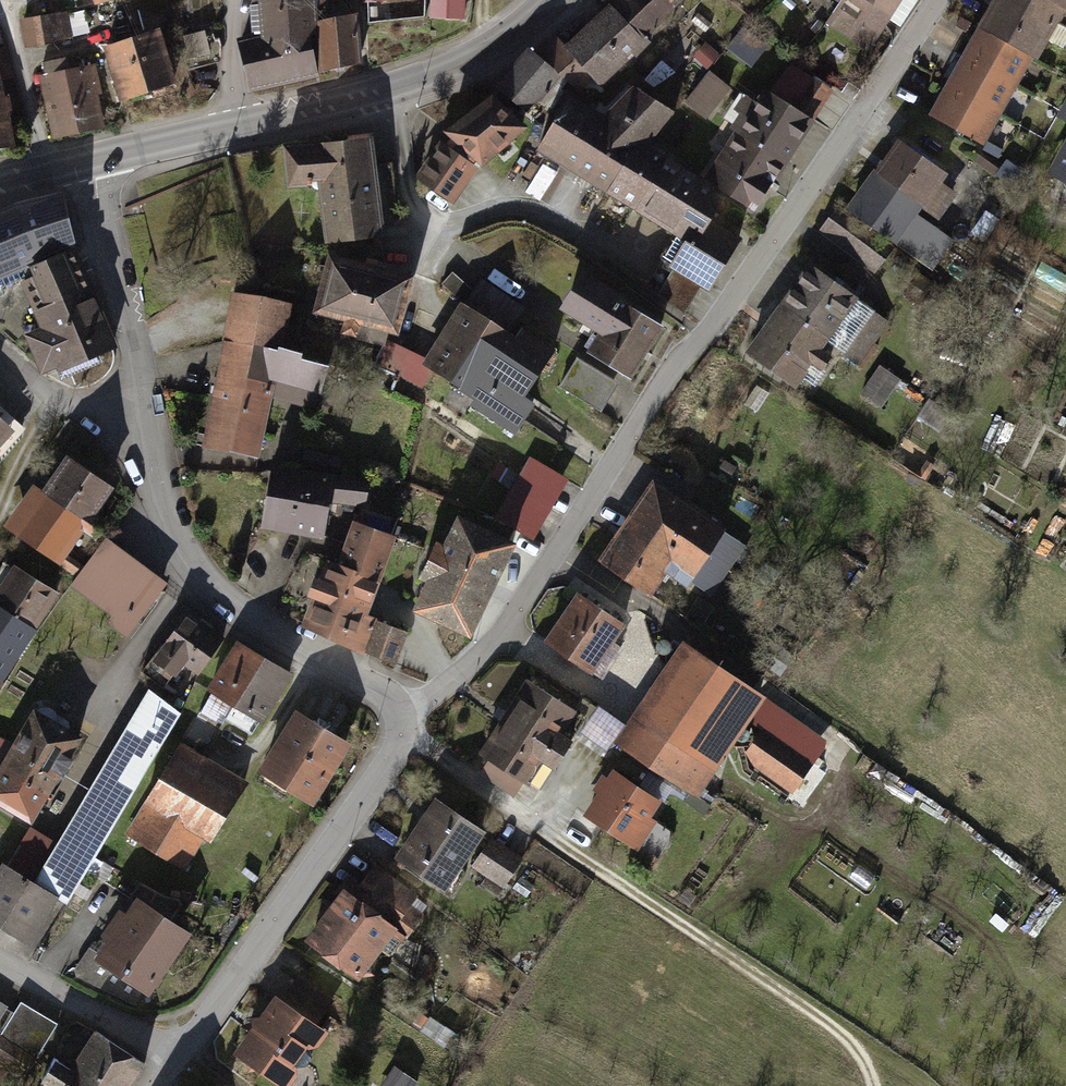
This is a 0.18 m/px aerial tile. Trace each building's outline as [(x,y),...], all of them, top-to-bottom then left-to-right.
[(264,39),(256,40),(266,84),(314,71),(306,33),(315,25),(313,0),(262,0),(264,39)] [(434,26),(467,26),(468,0),(434,0),(434,26)] [(528,55),(495,91),(528,119),(559,82),(578,100),(590,87),(600,97),(652,47),(645,42),(677,15),(671,11),(683,0),(599,0),(558,41),(554,36),(533,57),(528,55)] [(838,8),(824,32),(870,59),(905,0),(824,0),(838,8)] [(930,120),(983,149),(1056,12),(1065,17),(1065,0),(994,0),(930,120)] [(68,15),(23,21),(27,51),(72,46),(68,15)] [(355,17),(315,25),(321,73),(359,64),(355,17)] [(158,31),(109,48),(122,100),(173,82),(158,31)] [(91,71),(39,79),(49,143),(101,135),(91,71)] [(731,91),(708,76),(686,112),(708,126),(731,91)] [(842,98),(822,86),(805,115),(825,127),(842,98)] [(13,148),(0,89),(0,150),(13,148)] [(603,123),(569,103),(537,157),(680,242),(664,269),(709,295),(740,243),(711,223),(724,203),(699,187),(646,153),(675,120),(630,93),(603,123)] [(750,220),(811,127),(761,94),(699,187),(724,203),(750,220)] [(425,175),(461,199),(479,175),(524,137),(495,99),(440,138),(445,147),(421,170),(426,173),(425,175)] [(1056,122),(1065,127),(1065,102),(1056,122)] [(368,139),(281,150),(287,195),(319,191),(326,248),(382,241),(368,139)] [(952,176),(896,139),(846,213),(839,209),(823,233),(879,270),(896,245),(922,262),(944,229),(939,226),(959,197),(944,187),(952,176)] [(1047,179),(1065,188),(1065,142),(1047,179)] [(21,278),(14,262),(73,241),(61,195),(20,208),(0,215),(0,292),(21,278)] [(70,245),(28,263),(33,275),(23,279),(45,331),(30,337),(43,367),(63,359),(67,368),(114,348),(70,245)] [(898,321),(807,262),(744,357),(794,390),(810,366),(821,374),(835,352),(865,372),(898,321)] [(408,286),(328,267),(314,320),(395,340),(408,286)] [(666,331),(579,276),(555,314),(593,337),(581,356),(631,387),(666,331)] [(460,304),(416,369),(514,435),(532,408),(518,398),(549,353),(514,329),(525,312),(482,283),(465,307),(460,304)] [(288,311),(231,299),(201,452),(260,464),(263,449),(306,458),(323,374),(277,365),(288,311)] [(620,387),(577,362),(561,389),(605,414),(620,387)] [(903,380),(881,368),(864,398),(886,410),(903,380)] [(15,431),(0,417),(0,448),(15,431)] [(567,480),(530,459),(496,517),(533,539),(567,480)] [(112,492),(65,461),(41,497),(31,490),(4,530),(71,574),(103,526),(93,520),(112,492)] [(370,478),(267,465),(258,529),(319,537),(324,504),(366,510),(370,478)] [(722,531),(650,483),(596,565),(650,601),(666,578),(684,590),(722,531)] [(510,547),(453,521),(440,550),(432,546),(415,584),(422,587),(408,617),(467,643),(510,547)] [(390,541),(352,527),(338,567),(323,561),(316,581),(309,579),(300,603),(307,605),(299,629),(363,652),(373,624),(362,620),(390,541)] [(166,585),(104,542),(70,590),(132,633),(166,585)] [(12,567),(0,585),(0,619),(32,640),(60,597),(12,567)] [(622,629),(575,598),(543,646),(590,677),(622,629)] [(226,641),(185,613),(151,663),(183,684),(190,674),(199,680),(226,641)] [(0,619),(0,679),(5,683),(32,640),(0,619)] [(408,633),(377,622),(365,656),(396,666),(408,633)] [(296,679),(234,643),(206,691),(268,726),(296,679)] [(760,700),(678,647),(614,746),(696,799),(760,700)] [(583,719),(525,684),(478,762),(536,797),(583,719)] [(183,717),(147,695),(46,858),(22,844),(6,870),(66,907),(183,717)] [(30,708),(8,746),(0,742),(0,810),(30,826),(81,736),(30,708)] [(348,748),(293,714),(256,774),(310,808),(348,748)] [(815,761),(764,727),(742,760),(793,794),(815,761)] [(244,786),(180,747),(126,834),(189,874),(244,786)] [(659,805),(609,773),(579,820),(633,854),(653,824),(649,821),(659,805)] [(485,834),(432,800),(393,860),(446,894),(485,834)] [(657,827),(647,852),(660,857),(670,832),(657,827)] [(522,856),(491,838),(473,869),(504,887),(522,856)] [(0,865),(0,933),(36,955),(66,907),(6,870),(0,865)] [(353,902),(341,894),(305,947),(362,985),(393,939),(407,949),(428,917),(413,907),(419,898),(376,869),(353,902)] [(189,940),(134,902),(124,917),(117,913),(97,941),(104,946),(93,962),(147,999),(189,940)] [(335,1001),(297,977),(281,1002),(319,1026),(335,1001)] [(271,998),(233,1055),(279,1085),(291,1085),(326,1034),(271,998)] [(21,1005),(0,1042),(0,1048),(37,1069),(61,1028),(21,1005)] [(0,1005),(0,1025),(9,1010),(0,1005)] [(144,1063),(94,1032),(69,1071),(51,1060),(37,1084),(41,1085),(130,1085),(144,1063)] [(418,1081),(394,1069),(385,1085),(415,1085),(418,1081)]
